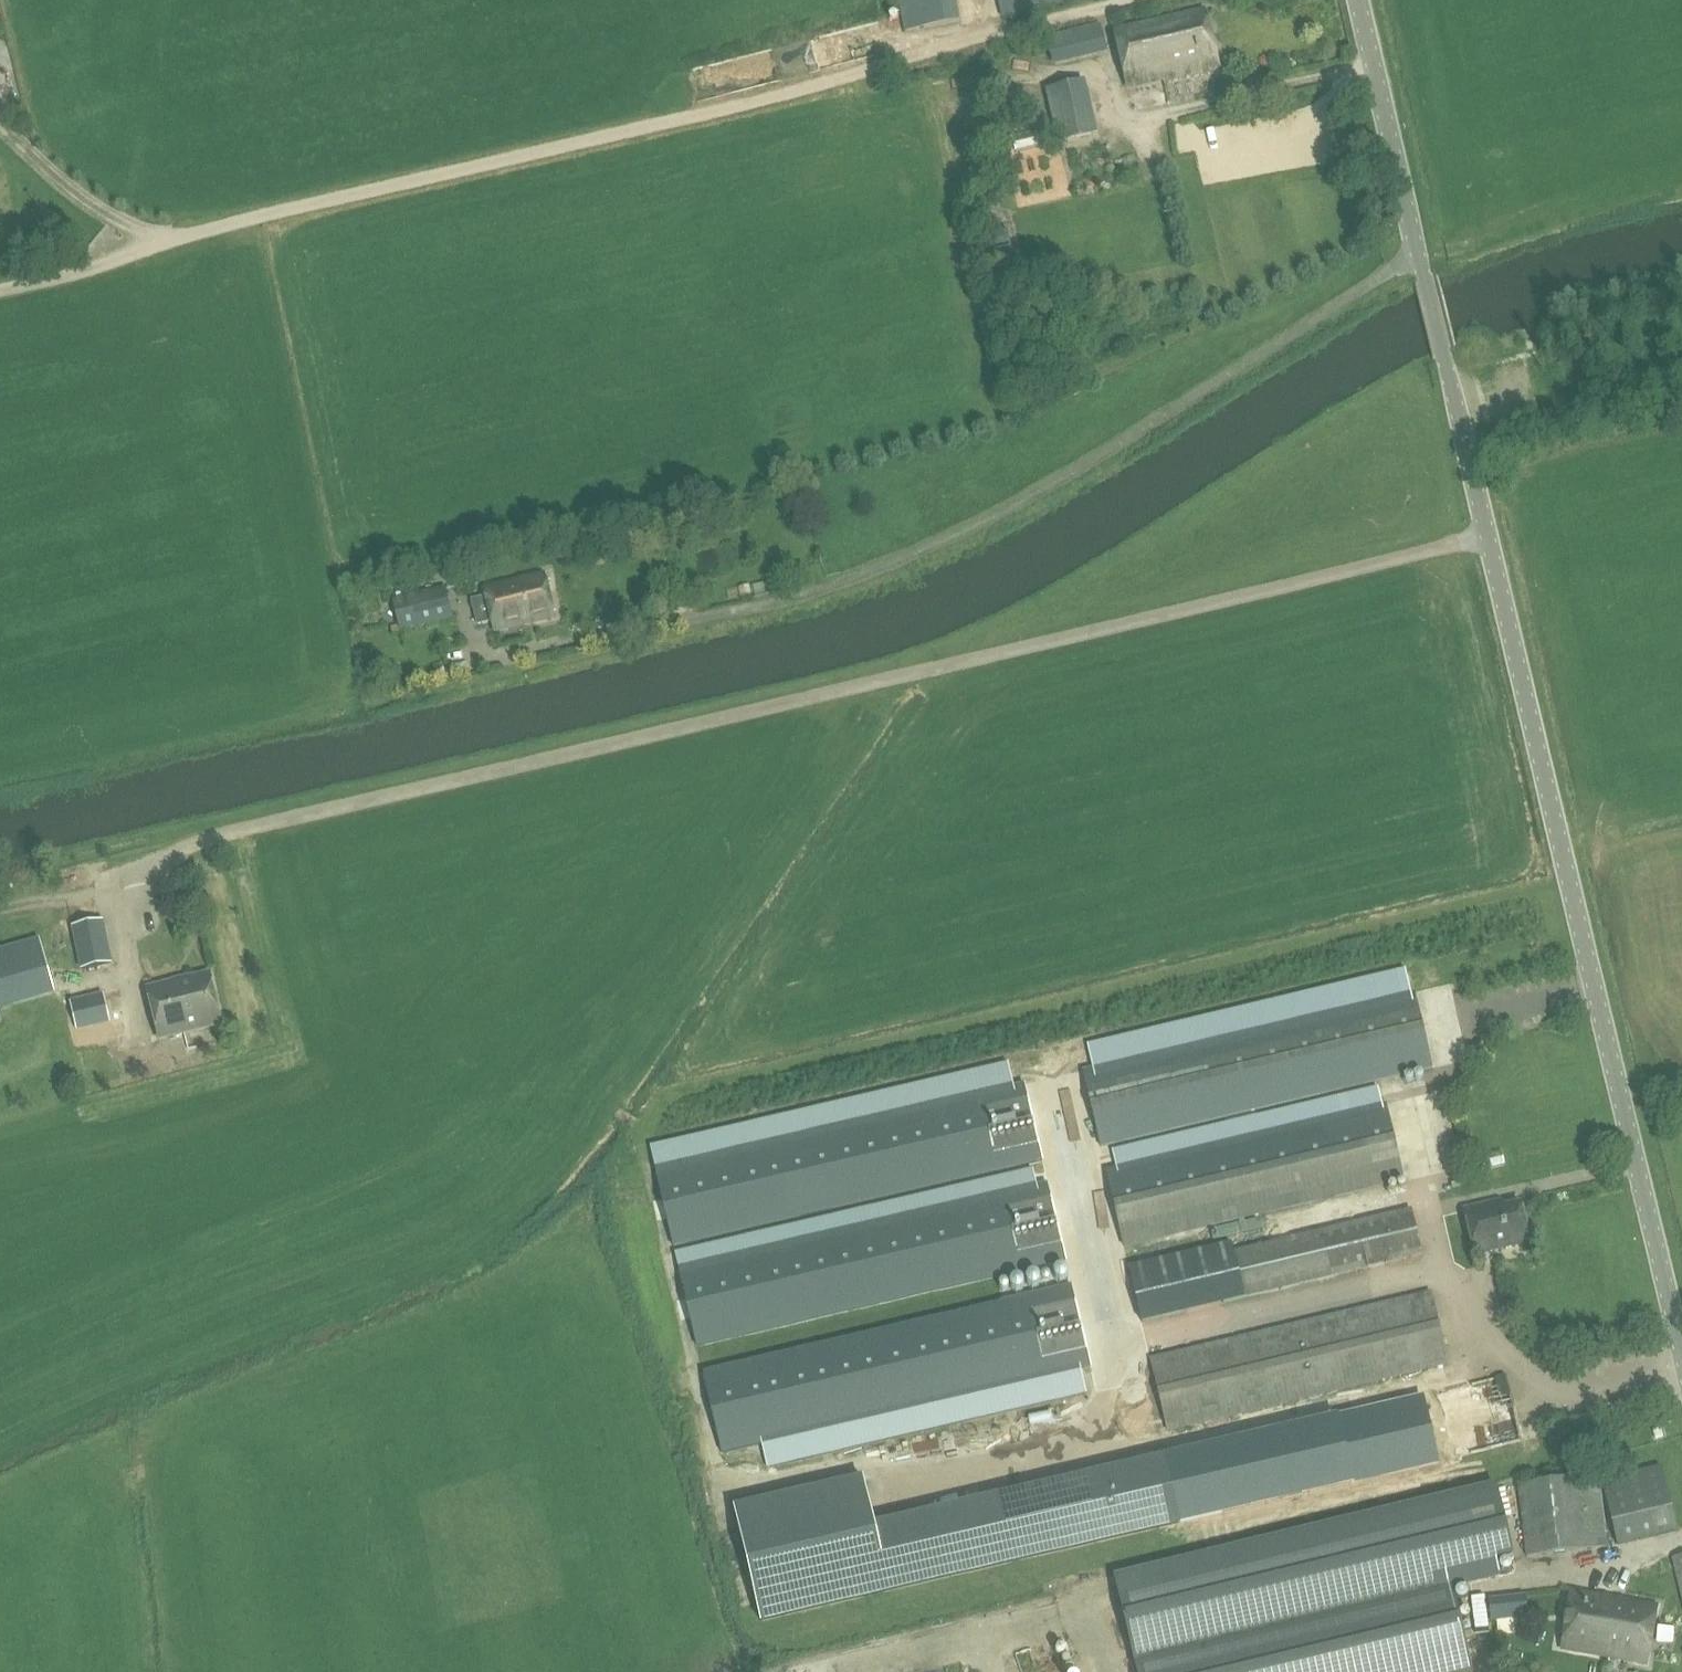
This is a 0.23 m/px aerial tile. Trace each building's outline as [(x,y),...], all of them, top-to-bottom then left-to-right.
[(905,31),(959,21),(955,0),(899,0),(905,31)] [(1072,0),(997,0),(1001,18),(1072,0)] [(1206,9),(1113,30),(1126,88),(1219,68),(1206,9)] [(1047,37),(1052,60),(1068,56),(1063,33),(1047,37)] [(1081,83),(1047,91),(1058,142),(1093,135),(1081,83)] [(545,574),(485,588),(494,630),(554,617),(545,574)] [(452,618),(445,586),(392,598),(400,632),(452,618)] [(437,676),(445,673),(442,663),(434,665),(437,676)] [(83,969),(110,963),(102,922),(75,927),(83,969)] [(56,994),(39,938),(0,949),(0,1009),(56,994)] [(215,938),(208,940),(211,951),(218,949),(215,938)] [(1095,1071),(1081,1075),(1099,1150),(1431,1067),(1412,992),(1411,992),(1406,973),(1405,969),(1088,1044),(1089,1048),(1095,1071)] [(221,1024),(209,974),(148,989),(160,1039),(221,1024)] [(109,1020),(102,997),(72,1004),(78,1028),(109,1020)] [(1009,1063),(650,1147),(651,1152),(655,1168),(673,1245),(1042,1158),(1024,1082),(1014,1084),(1010,1067),(1009,1063)] [(1117,1171),(1105,1174),(1124,1250),(1403,1180),(1384,1104),(1381,1105),(1377,1087),(1112,1151),(1117,1171)] [(1034,1169),(674,1253),(678,1268),(696,1346),(1065,1259),(1047,1182),(1037,1184),(1034,1169)] [(1464,1211),(1475,1254),(1529,1240),(1520,1204),(1504,1208),(1503,1201),(1464,1211)] [(1225,1239),(1123,1259),(1139,1339),(1335,1300),(1329,1272),(1417,1254),(1408,1207),(1226,1244),(1225,1239)] [(1072,1286),(703,1372),(722,1453),(762,1444),(768,1468),(1086,1393),(1080,1370),(1091,1367),(1072,1286)] [(1227,1408),(1383,1376),(1378,1351),(1372,1352),(1369,1339),(1183,1377),(1191,1411),(1226,1404),(1227,1408)] [(1423,1398),(1337,1418),(1352,1483),(1438,1463),(1423,1398)] [(1251,1438),(1165,1458),(1180,1523),(1266,1503),(1251,1438)] [(1143,1464),(1100,1474),(1115,1538),(1158,1528),(1143,1464)] [(1676,1526),(1660,1467),(1606,1481),(1622,1541),(1676,1526)] [(1517,1484),(1518,1490),(1524,1544),(1525,1556),(1607,1547),(1603,1510),(1599,1475),(1517,1484)] [(863,1479),(735,1509),(761,1621),(951,1577),(936,1512),(874,1526),(863,1479)] [(1115,1577),(1138,1671),(1459,1671),(1471,1669),(1451,1589),(1499,1577),(1495,1560),(1512,1556),(1495,1485),(1115,1577)] [(1681,1604),(1681,1555),(1671,1557),(1681,1604)] [(1560,1648),(1646,1664),(1657,1606),(1570,1590),(1560,1648)] [(1491,1622),(1526,1618),(1524,1595),(1488,1599),(1491,1622)]
